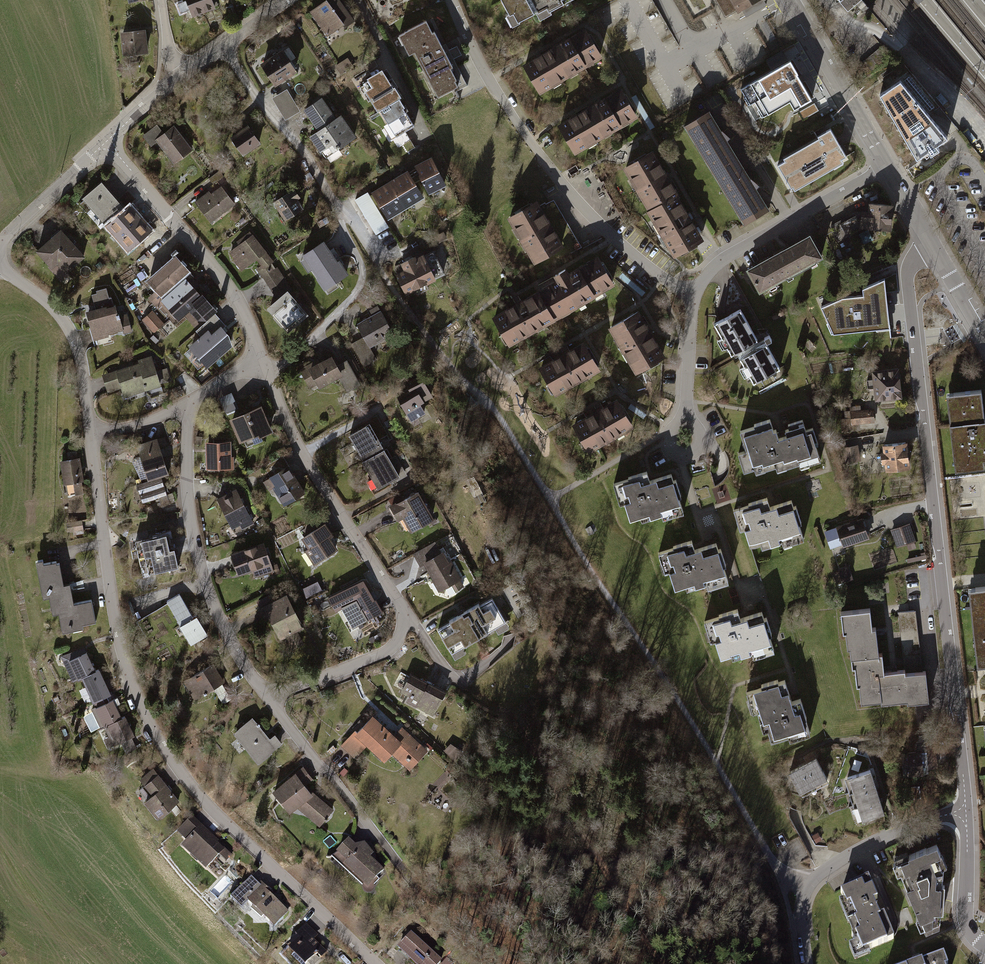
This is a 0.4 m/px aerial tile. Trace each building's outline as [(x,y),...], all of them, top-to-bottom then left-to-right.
[(189,19),(201,16),(196,0),(183,0),(189,19)] [(201,16),(212,12),(209,0),(196,0),(201,16)] [(307,14),(326,39),(351,20),(336,0),(325,0),(307,14)] [(512,28),(538,15),(530,0),(497,0),(512,28)] [(538,15),(541,20),(579,0),(530,0),(538,15)] [(747,24),(754,19),(776,6),(772,0),(733,0),(747,24)] [(846,14),(855,6),(861,13),(867,8),(861,0),(835,0),(846,14)] [(401,31),(432,95),(456,83),(426,19),(401,31)] [(766,20),(761,23),(770,41),(776,38),(766,20)] [(600,59),(583,30),(520,67),(537,96),(600,59)] [(144,32),(119,34),(122,59),(146,57),(144,32)] [(293,74),(278,49),(256,63),(271,88),(293,74)] [(348,57),(335,65),(341,74),(353,67),(348,57)] [(787,60),(743,88),(761,116),(788,99),(794,109),(811,98),(787,60)] [(400,102),(382,72),(358,87),(377,116),(400,102)] [(902,80),(880,97),(916,160),(949,137),(902,80)] [(272,98),(285,119),(300,110),(286,89),(272,98)] [(635,121),(617,91),(554,128),(572,159),(635,121)] [(334,120),(320,101),(302,113),(316,133),(309,139),(324,161),(355,140),(339,117),(334,120)] [(400,102),(377,116),(393,143),(416,129),(400,102)] [(682,129),(711,179),(737,164),(708,114),(682,129)] [(191,153),(172,127),(153,141),(172,166),(191,153)] [(850,160),(831,127),(818,134),(819,137),(784,157),(785,160),(777,164),(793,192),(850,160)] [(258,147),(245,129),(227,143),(239,160),(258,147)] [(622,171),(647,215),(677,198),(652,154),(622,171)] [(431,195),(447,187),(432,158),(416,166),(431,195)] [(737,164),(711,179),(740,229),(766,215),(737,164)] [(425,196),(408,169),(391,180),(408,207),(425,196)] [(390,217),(408,207),(391,180),(374,190),(390,217)] [(80,201),(103,226),(123,210),(100,184),(80,201)] [(234,208),(219,188),(196,205),(211,225),(234,208)] [(303,210),(291,192),(272,205),(283,223),(303,210)] [(368,192),(356,199),(376,233),(388,225),(368,192)] [(702,242),(677,198),(647,215),(671,259),(702,242)] [(891,206),(868,204),(868,211),(862,211),(861,226),(889,229),(891,206)] [(152,235),(128,206),(123,210),(103,226),(128,255),(152,235)] [(563,251),(536,206),(506,224),(533,269),(563,251)] [(861,226),(862,211),(856,210),(829,226),(838,243),(860,230),(861,226)] [(87,257),(57,229),(34,254),(64,281),(87,257)] [(251,236),(227,253),(232,263),(242,272),(256,266),(259,270),(255,273),(267,288),(282,278),(276,271),(272,274),(267,268),(273,263),(251,236)] [(808,239),(777,255),(790,279),(821,263),(808,239)] [(346,277),(324,244),(301,259),(323,292),(346,277)] [(436,280),(446,277),(435,251),(426,255),(436,280)] [(790,279),(777,255),(745,272),(758,296),(790,279)] [(192,275),(175,256),(148,280),(155,288),(147,295),(173,325),(191,308),(201,320),(214,309),(187,279),(192,275)] [(434,282),(422,256),(394,269),(406,295),(434,282)] [(553,285),(544,291),(560,320),(564,318),(612,290),(595,259),(565,276),(562,272),(550,279),(553,285)] [(834,332),(891,326),(885,277),(864,286),(865,293),(843,296),(822,305),(834,332)] [(282,278),(267,288),(273,296),(268,309),(289,334),(308,315),(289,293),(292,290),(282,278)] [(95,308),(86,310),(93,337),(122,330),(123,333),(132,331),(127,313),(119,315),(116,303),(111,305),(107,289),(91,293),(95,308)] [(560,320),(544,291),(491,321),(507,350),(560,320)] [(165,323),(153,309),(142,319),(154,333),(165,323)] [(391,331),(377,309),(353,323),(362,338),(349,346),(361,366),(375,357),(368,345),(391,331)] [(665,357),(637,312),(607,331),(634,375),(665,357)] [(757,341),(741,312),(712,328),(729,359),(732,364),(739,361),(754,389),(785,372),(765,336),(757,341)] [(227,332),(226,325),(215,313),(195,329),(200,335),(189,345),(207,365),(231,344),(227,332)] [(598,371),(582,344),(536,371),(552,398),(598,371)] [(335,368),(330,359),(300,377),(309,393),(335,377),(339,375),(335,368)] [(151,361),(101,377),(106,392),(110,390),(112,396),(120,393),(122,401),(160,390),(151,361)] [(339,375),(335,377),(346,395),(360,388),(346,362),(335,368),(339,375)] [(897,372),(870,376),(874,403),(901,400),(897,372)] [(428,394),(415,376),(402,385),(406,390),(394,399),(410,422),(426,411),(418,400),(428,394)] [(956,471),(984,468),(984,399),(984,391),(948,394),(956,471)] [(633,430),(617,403),(572,428),(588,456),(633,430)] [(852,411),(861,410),(860,405),(849,406),(850,410),(843,410),(845,430),(861,429),(860,423),(853,424),(852,411)] [(261,408),(228,422),(239,448),(272,434),(261,408)] [(875,422),(874,409),(861,410),(852,411),(853,424),(860,423),(875,422)] [(807,429),(803,419),(787,424),(789,427),(785,428),(787,433),(780,435),(777,427),(775,428),(771,417),(754,423),(754,425),(740,429),(746,449),(739,451),(745,471),(755,467),(756,471),(776,465),(778,469),(800,462),(801,465),(821,459),(816,444),(818,444),(813,428),(807,429)] [(399,477),(370,426),(346,439),(375,491),(399,477)] [(155,440),(135,447),(147,484),(161,479),(167,477),(155,440)] [(909,471),(906,444),(880,447),(882,474),(909,471)] [(233,445),(205,446),(206,475),(234,473),(233,445)] [(860,456),(859,445),(846,447),(848,458),(860,456)] [(82,485),(78,460),(59,463),(63,488),(82,485)] [(266,476),(260,481),(266,490),(270,488),(281,506),(302,492),(285,464),(266,476)] [(673,479),(672,473),(649,480),(646,471),(628,477),(628,478),(613,483),(620,504),(624,502),(630,520),(640,517),(642,522),(651,519),(650,518),(661,515),(663,519),(684,512),(679,497),(682,496),(676,478),(673,479)] [(161,479),(147,484),(135,487),(141,507),(168,499),(161,479)] [(254,524),(242,492),(215,502),(227,534),(254,524)] [(425,508),(417,493),(390,507),(397,522),(425,508)] [(749,504),(734,509),(741,531),(745,529),(751,546),(762,543),(763,546),(783,540),(784,545),(805,538),(800,523),(802,522),(797,505),(794,506),(792,500),(771,506),(767,497),(748,503),(749,504)] [(425,508),(397,522),(406,537),(433,523),(425,508)] [(862,520),(823,534),(831,556),(870,541),(862,520)] [(913,521),(888,530),(895,548),(920,539),(913,521)] [(321,523),(294,539),(313,571),(340,555),(321,523)] [(169,526),(130,535),(140,575),(179,566),(169,526)] [(719,548),(717,542),(695,549),(692,540),(673,546),(673,548),(658,552),(665,573),(669,572),(675,589),(686,585),(687,591),(696,588),(695,587),(707,583),(709,588),(729,582),(724,566),(727,565),(721,548),(719,548)] [(464,583),(441,542),(415,556),(439,598),(464,583)] [(263,544),(229,556),(237,579),(251,574),(255,585),(275,578),(263,544)] [(40,562),(34,563),(42,600),(48,599),(51,616),(57,614),(61,635),(81,631),(81,628),(97,624),(92,602),(74,606),(69,586),(62,587),(57,563),(41,567),(40,562)] [(837,582),(849,580),(847,570),(835,572),(837,582)] [(317,583),(301,591),(306,601),(323,593),(317,583)] [(360,583),(332,600),(352,632),(380,616),(360,583)] [(968,590),(975,664),(984,663),(984,588),(968,590)] [(180,597),(164,606),(187,648),(203,639),(180,597)] [(301,632),(286,598),(256,611),(262,624),(268,621),(277,643),(301,632)] [(506,626),(489,600),(435,629),(451,657),(479,641),(506,626)] [(765,618),(763,611),(741,618),(738,609),(719,615),(720,617),(704,622),(710,643),(715,641),(721,659),(732,655),(733,660),(742,657),(742,656),(753,653),(754,657),(775,650),(770,635),(773,634),(767,617),(765,618)] [(907,671),(922,670),(917,610),(902,611),(907,671)] [(840,617),(847,662),(876,659),(869,614),(840,617)] [(95,673),(86,652),(65,662),(74,683),(95,673)] [(876,659),(847,662),(854,707),(879,706),(877,678),(884,677),(881,658),(876,659)] [(224,686),(213,665),(183,681),(194,702),(224,686)] [(99,671),(95,673),(74,683),(78,692),(82,690),(90,707),(111,697),(99,671)] [(877,678),(879,706),(905,703),(906,708),(929,705),(925,674),(903,677),(903,675),(884,677),(877,678)] [(446,691),(407,675),(395,702),(434,719),(446,691)] [(793,702),(786,681),(779,683),(778,680),(762,686),(763,688),(747,693),(754,713),(758,712),(761,722),(760,723),(763,733),(768,731),(772,742),(789,736),(791,740),(811,734),(806,719),(808,719),(801,699),(793,702)] [(111,697),(90,707),(101,730),(122,721),(111,697)] [(391,738),(370,718),(337,752),(353,768),(367,753),(379,764),(390,753),(409,771),(425,753),(400,729),(391,738)] [(126,719),(122,721),(101,730),(106,741),(111,753),(122,748),(126,756),(140,750),(126,719)] [(275,746),(255,720),(232,737),(252,763),(275,746)] [(450,746),(443,753),(456,765),(463,758),(450,746)] [(815,762),(802,769),(812,790),(826,783),(815,762)] [(812,790),(802,769),(788,776),(799,797),(812,790)] [(312,782),(303,770),(270,794),(288,816),(299,812),(316,828),(333,812),(313,795),(304,788),(312,782)] [(178,803),(153,771),(137,783),(150,799),(142,805),(155,821),(178,803)] [(871,774),(842,783),(846,795),(875,786),(871,774)] [(875,786),(846,795),(851,810),(880,800),(875,786)] [(884,815),(880,800),(851,810),(856,824),(884,815)] [(227,856),(193,819),(172,838),(207,875),(227,856)] [(387,872),(346,839),(329,860),(370,892),(387,872)] [(944,920),(935,851),(893,863),(916,929),(944,920)] [(893,945),(867,884),(833,899),(860,959),(893,945)] [(288,914),(259,890),(245,906),(274,930),(288,914)] [(307,928),(285,951),(299,963),(319,963),(331,951),(307,928)] [(406,933),(390,953),(403,963),(437,963),(439,961),(406,933)] [(942,955),(917,963),(945,963),(942,955)]
